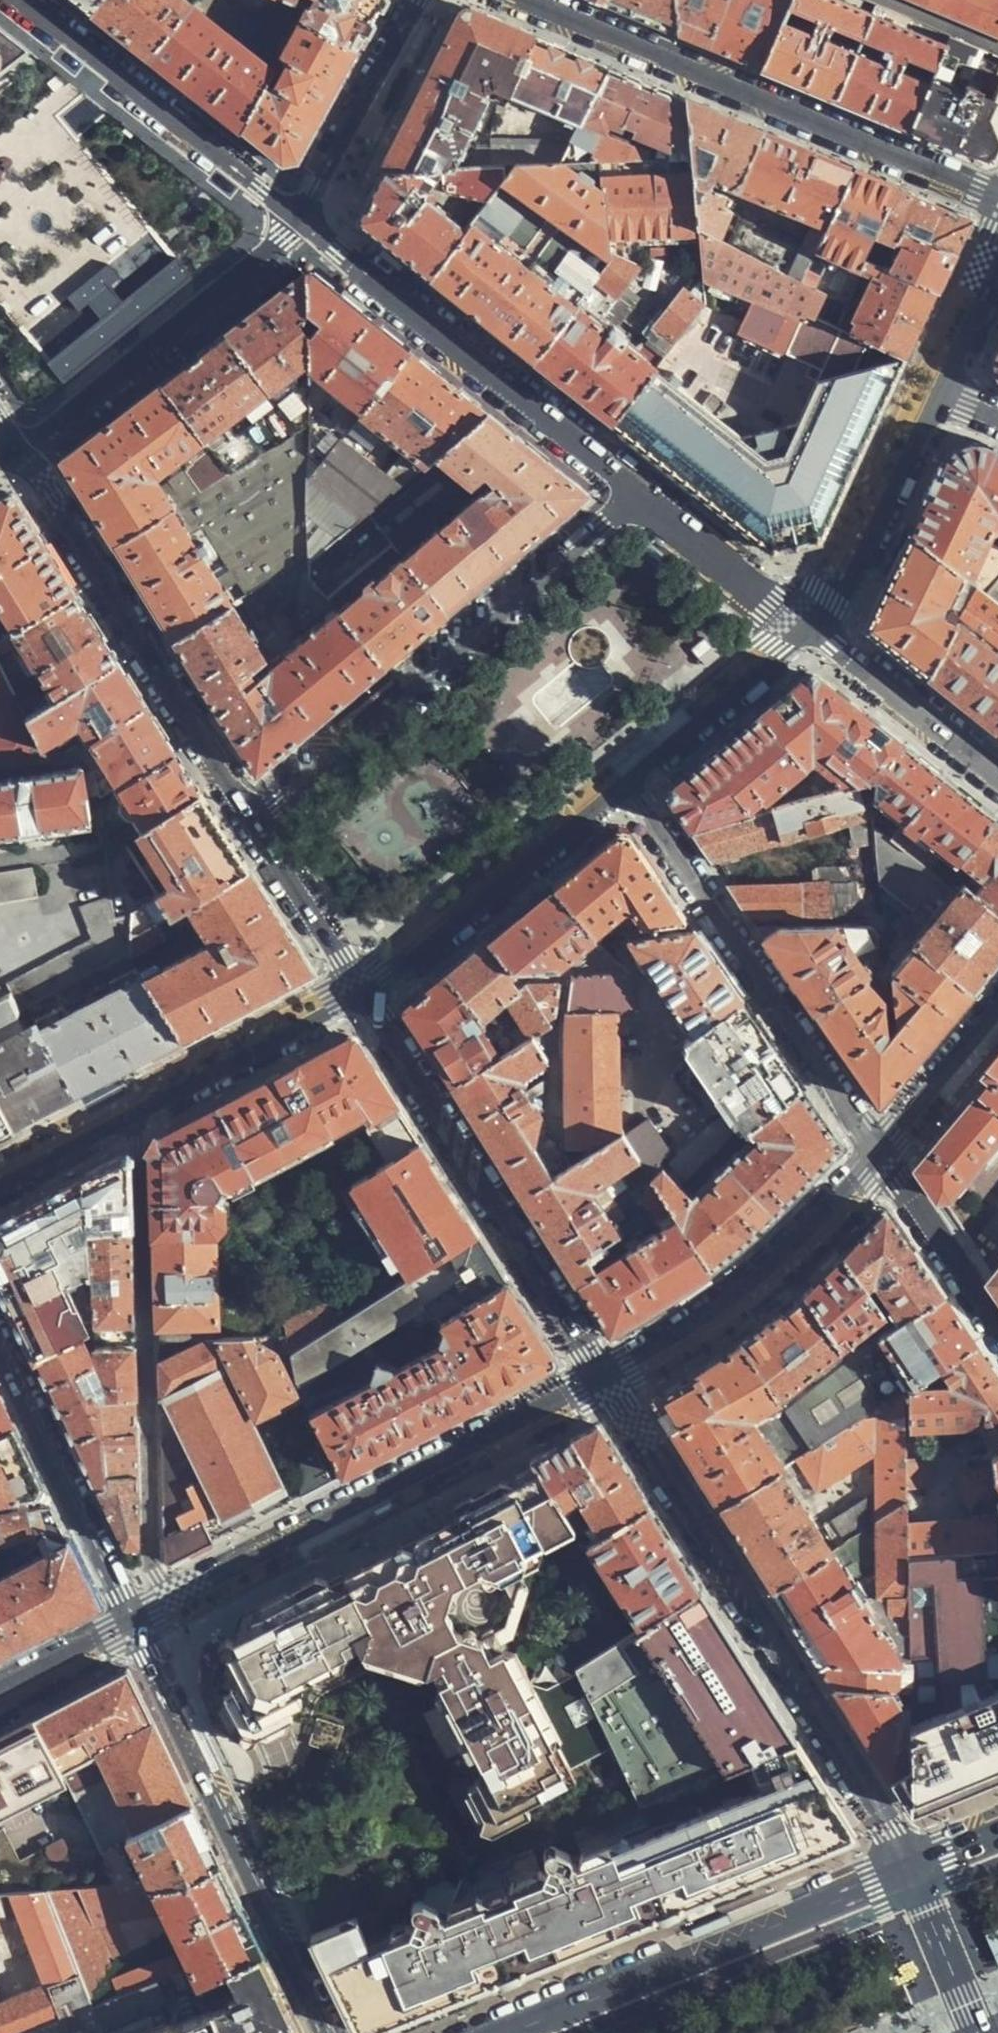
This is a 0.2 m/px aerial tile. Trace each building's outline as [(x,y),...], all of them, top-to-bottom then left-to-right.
[(95,13),(104,0),(79,0),(95,13)] [(185,0),(104,0),(95,13),(122,34),(154,59),(191,5),(185,0)] [(302,18),(357,49),(375,19),(385,0),(316,0),(314,4),(308,6),(302,18)] [(676,35),(673,0),(593,0),(676,35)] [(708,48),(725,0),(673,0),(676,35),(686,39),(708,48)] [(762,71),(789,0),(725,0),(708,48),(734,59),(762,71)] [(835,101),(871,16),(832,0),(789,0),(762,71),(807,90),(835,101)] [(997,37),(997,0),(911,0),(997,37)] [(278,71),(191,5),(154,59),(197,93),(244,130),(271,83),(278,71)] [(882,121),(910,133),(918,111),(947,38),(875,7),(871,16),(835,101),(882,121)] [(448,37),(429,74),(480,99),(483,92),(500,93),(514,99),(536,36),(467,8),(463,8),(448,37)] [(271,83),(244,130),(285,163),(297,161),(328,104),(357,49),(302,18),(283,53),(283,60),(289,63),(278,86),(271,83)] [(27,51),(0,29),(0,91),(10,83),(2,71),(27,51)] [(570,50),(536,36),(514,99),(571,125),(561,145),(492,143),(489,154),(486,170),(512,170),(557,171),(608,66),(570,50)] [(977,62),(981,51),(947,38),(918,111),(910,133),(938,145),(988,165),(995,163),(997,155),(997,70),(977,62)] [(692,159),(687,100),(642,81),(608,66),(557,171),(608,166),(678,160),(692,159)] [(480,99),(429,74),(407,119),(382,170),(452,170),(487,103),(480,99)] [(739,190),(762,132),(727,117),(687,100),(692,159),(693,173),(698,223),(733,242),(743,220),(731,215),(732,211),(722,206),(726,197),(713,191),(718,181),(739,190)] [(828,230),(853,170),(801,148),(762,132),(739,190),(828,230)] [(486,170),(489,154),(475,152),(470,170),(486,170)] [(611,259),(586,289),(609,307),(639,265),(644,234),(698,235),(698,223),(693,173),(680,174),(678,160),(608,166),(611,259)] [(465,231),(428,278),(467,309),(531,360),(586,289),(611,259),(608,166),(557,171),(512,170),(492,197),(465,231)] [(452,170),(382,170),(357,221),(391,249),(428,278),(465,231),(431,203),(431,198),(439,184),(457,194),(492,197),(512,170),(486,170),(470,170),(452,170)] [(865,257),(896,189),(877,180),(853,170),(828,230),(818,251),(833,258),(819,287),(844,300),(865,257)] [(910,232),(953,252),(968,220),(936,205),(896,189),(865,257),(880,263),(892,240),(903,245),(910,232)] [(743,220),(733,242),(805,280),(817,253),(743,220)] [(654,367),(613,424),(633,440),(692,486),(775,551),(797,545),(820,539),(883,403),(904,358),(851,332),(833,324),(844,300),(819,287),(805,280),(733,242),(698,223),(698,235),(700,264),(702,279),(798,318),(782,352),(807,363),(806,365),(810,376),(815,378),(794,417),(739,432),(728,425),(737,412),(709,391),(700,402),(654,367)] [(881,264),(936,289),(948,264),(953,252),(910,232),(903,245),(892,240),(880,263),(881,264)] [(99,320),(46,364),(60,381),(187,275),(174,260),(123,302),(112,288),(119,281),(107,266),(67,299),(79,314),(88,307),(99,320)] [(644,336),(665,354),(703,300),(702,279),(700,264),(644,336)] [(851,332),(904,358),(921,322),(936,289),(881,264),(851,332)] [(307,376),(307,276),(258,312),(220,340),(264,404),(307,376)] [(303,482),(412,354),(370,324),(307,276),(307,376),(342,399),(334,412),(307,398),(306,428),(303,482)] [(586,289),(531,360),(594,409),(613,424),(654,367),(665,354),(644,336),(631,350),(626,345),(628,342),(623,337),(624,335),(616,327),(622,319),(609,307),(586,289)] [(192,362),(162,385),(203,445),(264,404),(220,340),(192,362)] [(365,513),(488,416),(452,387),(412,354),(303,482),(313,555),(365,513)] [(62,461),(115,547),(173,512),(225,479),(209,454),(166,486),(167,488),(160,492),(152,481),(203,445),(162,385),(112,423),(62,461)] [(404,558),(449,610),(510,559),(586,495),(536,454),(488,416),(365,513),(392,543),(404,558)] [(225,479),(173,512),(188,537),(201,530),(217,555),(228,572),(235,585),(243,598),(313,555),(303,482),(306,428),(225,479)] [(977,440),(965,441),(955,448),(949,454),(943,462),(910,533),(973,583),(987,595),(997,580),(997,545),(983,538),(986,530),(990,529),(994,519),(995,511),(997,513),(997,449),(977,440)] [(75,594),(46,547),(12,494),(0,500),(0,640),(75,594)] [(173,512),(115,547),(125,563),(172,640),(229,605),(222,592),(235,585),(228,572),(215,580),(204,562),(217,555),(201,530),(188,537),(173,512)] [(392,543),(365,513),(313,555),(306,574),(328,599),(392,543)] [(973,583),(910,533),(886,584),(866,625),(929,676),(960,612),(958,611),(957,613),(954,613),(953,613),(953,610),(949,608),(957,590),(968,594),(973,583)] [(306,574),(313,555),(243,598),(237,601),(234,609),(243,605),(256,624),(301,598),(296,622),(301,628),(305,626),(331,604),(328,599),(306,574)] [(339,613),(382,666),(416,638),(449,610),(404,558),(339,613)] [(929,676),(984,719),(997,729),(997,604),(987,595),(973,583),(968,594),(960,612),(929,676)] [(0,640),(0,664),(12,687),(38,670),(57,698),(117,661),(111,651),(75,594),(0,640)] [(229,605),(172,640),(213,705),(236,742),(275,710),(271,702),(277,697),(261,676),(246,688),(239,679),(265,659),(234,609),(237,601),(229,605)] [(275,710),(236,742),(255,773),(305,730),(382,666),(339,613),(331,604),(305,626),(311,634),(261,676),(277,697),(283,704),(275,710)] [(145,705),(117,661),(57,698),(52,702),(28,716),(36,733),(50,759),(71,756),(86,754),(93,789),(93,793),(108,785),(174,751),(145,705)] [(786,693),(761,714),(835,768),(859,787),(876,782),(903,743),(836,690),(819,676),(805,676),(786,693)] [(42,687),(20,701),(28,716),(52,702),(42,687)] [(672,801),(691,829),(778,808),(835,768),(761,714),(735,734),(676,785),(672,801)] [(997,818),(903,743),(876,782),(878,802),(905,824),(893,839),(926,865),(938,851),(957,866),(961,862),(997,818)] [(186,772),(174,751),(108,785),(117,798),(114,800),(114,807),(117,811),(125,814),(119,817),(122,821),(130,816),(138,829),(200,794),(186,772)] [(93,789),(86,754),(71,756),(50,759),(43,760),(45,764),(70,760),(70,765),(0,778),(0,834),(85,820),(82,791),(93,789)] [(729,886),(749,914),(879,917),(878,884),(878,828),(878,802),(876,782),(859,787),(778,808),(691,829),(713,861),(847,825),(853,849),(846,851),(850,867),(817,873),(820,888),(729,886)] [(91,794),(98,833),(122,821),(119,817),(125,814),(117,811),(114,807),(114,800),(117,798),(108,785),(93,793),(91,794)] [(222,829),(200,794),(138,829),(135,831),(167,879),(168,881),(166,885),(157,890),(172,911),(247,868),(222,829)] [(122,821),(98,833),(101,851),(135,831),(138,829),(130,816),(122,821)] [(997,818),(961,862),(982,879),(991,869),(993,871),(976,891),(997,910),(997,819),(997,818)] [(972,993),(997,963),(997,962),(997,910),(976,891),(968,885),(961,891),(926,865),(893,839),(878,828),(878,884),(908,916),(900,923),(895,920),(879,926),(879,930),(972,993)] [(685,921),(686,917),(630,834),(617,833),(587,858),(554,884),(594,936),(612,923),(616,930),(685,921)] [(37,893),(32,864),(0,870),(0,898),(37,893)] [(279,919),(247,868),(172,911),(127,936),(124,949),(127,954),(193,917),(207,939),(141,975),(179,1039),(257,998),(311,970),(279,919)] [(596,939),(594,936),(554,884),(523,910),(490,938),(515,968),(560,969),(596,939)] [(130,906),(113,915),(109,891),(78,902),(91,934),(6,982),(10,991),(0,997),(0,1021),(7,1017),(30,1005),(40,1000),(56,989),(124,949),(127,936),(172,911),(157,890),(130,904),(130,906)] [(784,967),(815,1010),(870,970),(866,933),(864,930),(757,927),(784,967)] [(870,970),(815,1010),(845,1055),(878,1103),(928,1045),(972,993),(879,930),(879,963),(870,970)] [(694,1036),(744,1002),(719,964),(696,931),(630,942),(694,1036)] [(515,968),(490,938),(481,946),(449,973),(484,1019),(488,1017),(495,1025),(503,1022),(521,1050),(553,1031),(555,1016),(558,985),(521,986),(521,982),(511,977),(517,971),(515,968)] [(616,969),(596,939),(560,969),(558,985),(555,1016),(560,1016),(572,1015),(570,973),(593,973),(594,965),(616,969)] [(127,954),(124,949),(56,989),(64,1003),(107,982),(104,974),(131,960),(127,954)] [(633,971),(616,969),(594,965),(593,973),(570,973),(572,1015),(618,1014),(641,1014),(633,971)] [(484,1019),(449,973),(406,1009),(435,1056),(455,1088),(521,1050),(503,1022),(495,1025),(488,1017),(484,1019)] [(105,1079),(179,1039),(141,975),(41,1028),(72,1095),(105,1079)] [(43,1005),(40,1000),(30,1005),(33,1011),(43,1005)] [(742,1126),(803,1090),(778,1052),(753,1016),(744,1002),(694,1036),(679,1046),(689,1062),(672,1074),(703,1122),(727,1106),(742,1126)] [(541,1119),(574,1165),(623,1135),(620,1128),(618,1014),(572,1015),(560,1016),(559,1102),(565,1102),(565,1120),(541,1119)] [(10,1129),(59,1102),(72,1095),(41,1028),(38,1022),(16,1034),(7,1017),(0,1021),(0,1108),(10,1129)] [(521,1050),(455,1088),(486,1136),(524,1195),(574,1165),(541,1119),(546,1083),(530,1094),(519,1079),(527,1075),(530,1076),(549,1065),(553,1031),(521,1050)] [(312,1059),(218,1108),(257,1179),(334,1137),(338,1143),(366,1129),(383,1163),(348,1183),(410,1275),(477,1236),(445,1184),(415,1136),(353,1037),(312,1059)] [(921,1172),(942,1203),(954,1199),(997,1147),(997,1072),(993,1078),(997,1083),(921,1172)] [(842,1145),(803,1090),(742,1126),(751,1140),(691,1197),(680,1182),(671,1170),(667,1165),(649,1176),(674,1212),(679,1221),(712,1270),(755,1237),(777,1217),(813,1179),(842,1145)] [(10,1129),(0,1108),(0,1134),(10,1129)] [(257,1179),(218,1108),(192,1122),(167,1135),(163,1138),(157,1144),(154,1151),(153,1164),(154,1235),(216,1235),(226,1234),(225,1204),(226,1200),(236,1190),(257,1179)] [(680,1182),(735,1131),(722,1115),(670,1161),(674,1167),(671,1170),(680,1182)] [(624,1139),(649,1176),(667,1165),(662,1157),(674,1149),(651,1121),(624,1139)] [(574,1165),(524,1195),(550,1236),(575,1275),(610,1254),(625,1244),(615,1227),(628,1219),(618,1204),(607,1211),(604,1206),(632,1189),(643,1206),(645,1204),(657,1224),(674,1212),(649,1176),(624,1139),(623,1135),(574,1165)] [(102,1170),(80,1182),(85,1229),(130,1227),(128,1156),(102,1170)] [(36,1360),(82,1337),(88,1334),(93,1337),(97,1336),(85,1229),(80,1182),(30,1208),(0,1224),(0,1285),(36,1360)] [(901,1319),(942,1293),(922,1266),(883,1210),(866,1231),(840,1259),(877,1301),(880,1298),(871,1286),(876,1282),(901,1319)] [(663,1303),(712,1270),(679,1221),(615,1262),(610,1254),(575,1275),(611,1334),(663,1303)] [(130,1227),(85,1229),(97,1336),(98,1349),(133,1348),(132,1319),(130,1227)] [(216,1235),(154,1235),(156,1286),(158,1342),(220,1339),(216,1235)] [(500,1272),(477,1236),(410,1275),(431,1317),(436,1326),(441,1322),(439,1316),(450,1310),(448,1307),(475,1290),(477,1292),(484,1289),(487,1294),(507,1283),(500,1272)] [(877,1301),(840,1259),(821,1278),(802,1294),(846,1357),(860,1347),(853,1336),(887,1313),(877,1301)] [(431,1317),(410,1275),(320,1329),(291,1347),(292,1383),(411,1316),(417,1325),(431,1317)] [(443,1342),(475,1408),(514,1390),(552,1371),(555,1361),(507,1283),(487,1294),(441,1322),(436,1326),(443,1342)] [(913,1382),(975,1343),(950,1305),(942,1293),(901,1319),(875,1337),(911,1384),(913,1382)] [(768,1322),(740,1342),(783,1401),(791,1411),(847,1360),(846,1357),(802,1294),(768,1322)] [(285,1337),(291,1347),(320,1329),(307,1309),(279,1327),(285,1337)] [(44,1378),(99,1495),(112,1488),(102,1397),(135,1396),(133,1348),(98,1349),(98,1356),(95,1358),(93,1358),(82,1337),(36,1360),(44,1378)] [(285,1337),(275,1337),(282,1351),(291,1347),(285,1337)] [(760,1431),(783,1466),(908,1385),(911,1384),(875,1337),(860,1347),(846,1357),(847,1360),(791,1411),(783,1401),(763,1413),(770,1424),(760,1431)] [(161,1415),(162,1415),(167,1412),(225,1520),(230,1518),(230,1516),(277,1490),(279,1492),(283,1489),(224,1380),(231,1375),(252,1417),(266,1410),(269,1417),(283,1410),(280,1403),(294,1396),(293,1391),(276,1351),(263,1345),(252,1345),(252,1338),(220,1339),(158,1342),(161,1415)] [(318,1430),(342,1475),(407,1440),(475,1408),(443,1342),(399,1366),(394,1359),(380,1355),(370,1375),(371,1380),(309,1413),(318,1430)] [(685,1451),(719,1506),(783,1466),(760,1431),(753,1419),(763,1413),(783,1401),(740,1342),(695,1372),(651,1397),(685,1451)] [(997,1445),(997,1376),(975,1343),(913,1382),(913,1427),(909,1428),(908,1463),(927,1457),(927,1427),(989,1423),(991,1450),(997,1445)] [(783,1466),(719,1506),(751,1557),(770,1588),(836,1547),(830,1540),(826,1542),(788,1481),(793,1477),(804,1495),(872,1453),(874,1493),(869,1495),(867,1494),(824,1522),(839,1546),(862,1532),(878,1521),(908,1503),(908,1493),(908,1463),(909,1428),(908,1385),(783,1466)] [(112,1488),(137,1476),(136,1435),(135,1396),(102,1397),(112,1488)] [(13,1427),(0,1399),(0,1433),(13,1427)] [(162,1415),(161,1415),(166,1560),(168,1562),(169,1564),(213,1542),(207,1529),(220,1521),(162,1415)] [(569,1441),(526,1464),(532,1473),(558,1513),(573,1506),(595,1540),(647,1506),(636,1488),(597,1426),(569,1441)] [(13,1427),(0,1433),(0,1501),(34,1496),(41,1485),(27,1456),(13,1427)] [(298,1450),(302,1496),(337,1477),(326,1458),(322,1458),(317,1449),(298,1450)] [(908,1463),(908,1493),(930,1485),(935,1477),(936,1453),(927,1457),(908,1463)] [(997,1578),(997,1517),(992,1457),(967,1459),(974,1525),(909,1531),(908,1586),(997,1578)] [(507,1486),(496,1481),(465,1497),(463,1511),(459,1514),(455,1530),(438,1538),(427,1543),(417,1539),(328,1583),(308,1580),(236,1617),(226,1645),(220,1662),(212,1687),(218,1698),(214,1708),(225,1728),(239,1733),(259,1741),(272,1745),(294,1734),(299,1721),(294,1711),(307,1704),(303,1695),(311,1691),(314,1677),(357,1657),(365,1652),(438,1670),(483,1761),(479,1770),(476,1772),(478,1777),(469,1781),(465,1795),(479,1824),(488,1829),(525,1811),(522,1802),(569,1778),(564,1769),(611,1746),(575,1673),(570,1674),(564,1671),(547,1677),(546,1683),(540,1686),(538,1679),(534,1677),(520,1682),(502,1645),(512,1640),(527,1596),(514,1570),(526,1565),(523,1559),(571,1535),(558,1513),(532,1473),(507,1486)] [(112,1488),(99,1495),(104,1507),(134,1571),(139,1568),(137,1476),(112,1488)] [(836,1547),(770,1588),(796,1630),(819,1666),(829,1660),(896,1667),(909,1669),(908,1586),(909,1531),(908,1503),(878,1521),(879,1582),(865,1591),(860,1584),(865,1581),(855,1565),(851,1567),(844,1556),(868,1541),(862,1532),(839,1546),(836,1547)] [(10,1558),(2,1544),(15,1537),(23,1551),(40,1542),(47,1553),(68,1541),(61,1526),(50,1505),(0,1514),(0,1564),(10,1558)] [(673,1546),(647,1506),(595,1540),(588,1545),(640,1626),(700,1590),(673,1546)] [(22,1643),(97,1604),(68,1541),(47,1553),(0,1578),(0,1654),(22,1643)] [(909,1695),(893,1794),(904,1814),(948,1796),(980,1783),(997,1776),(997,1578),(908,1586),(909,1669),(909,1689),(909,1695)] [(743,1764),(797,1742),(760,1684),(700,1590),(640,1626),(574,1667),(575,1673),(611,1746),(639,1806),(680,1791),(743,1764)] [(209,1658),(220,1662),(226,1645),(216,1641),(209,1658)] [(314,1677),(311,1691),(354,1669),(357,1657),(314,1677)] [(829,1660),(819,1666),(833,1688),(909,1695),(909,1689),(898,1688),(896,1667),(829,1660)] [(94,1686),(33,1719),(62,1775),(71,1791),(100,1848),(193,1802),(128,1669),(94,1686)] [(909,1695),(833,1688),(842,1704),(893,1794),(909,1695)] [(62,1775),(33,1719),(0,1736),(0,1806),(62,1775)] [(259,1741),(239,1733),(237,1744),(254,1750),(259,1741)] [(311,1936),(358,2032),(359,2032),(583,1943),(784,1863),(855,1834),(797,1742),(743,1764),(754,1790),(691,1816),(680,1791),(639,1806),(390,1902),(392,1908),(387,1910),(383,1909),(356,1920),(354,1916),(311,1936)] [(11,1898),(48,1897),(127,1895),(100,1848),(71,1791),(43,1807),(70,1859),(91,1859),(91,1867),(53,1867),(52,1859),(0,1860),(0,1898),(11,1898)] [(157,1892),(222,1862),(203,1824),(193,1802),(100,1848),(127,1895),(130,1903),(157,1892)] [(223,1973),(267,1954),(222,1862),(157,1892),(164,1908),(63,1932),(94,2003),(176,1970),(171,1957),(115,1980),(108,1959),(176,1931),(190,1965),(199,1985),(215,1977),(223,1973)] [(164,1908),(157,1892),(130,1903),(127,1895),(48,1897),(63,1932),(164,1908)] [(11,1898),(31,1947),(45,1984),(0,2003),(0,2032),(19,2032),(29,2029),(94,2003),(63,1932),(48,1897),(11,1898)] [(0,1898),(0,1970),(1,1970),(1,1959),(31,1947),(11,1898),(0,1898)] [(987,1929),(997,1955),(997,1924),(987,1929)] [(219,2032),(303,2032),(276,1977),(267,1954),(223,1973),(230,1990),(223,1993),(215,1977),(199,1985),(211,2013),(219,2032)] [(199,1985),(190,1965),(176,1970),(94,2003),(29,2029),(31,2032),(85,2032),(199,1985)] [(211,2013),(161,2032),(219,2032),(211,2013)]
